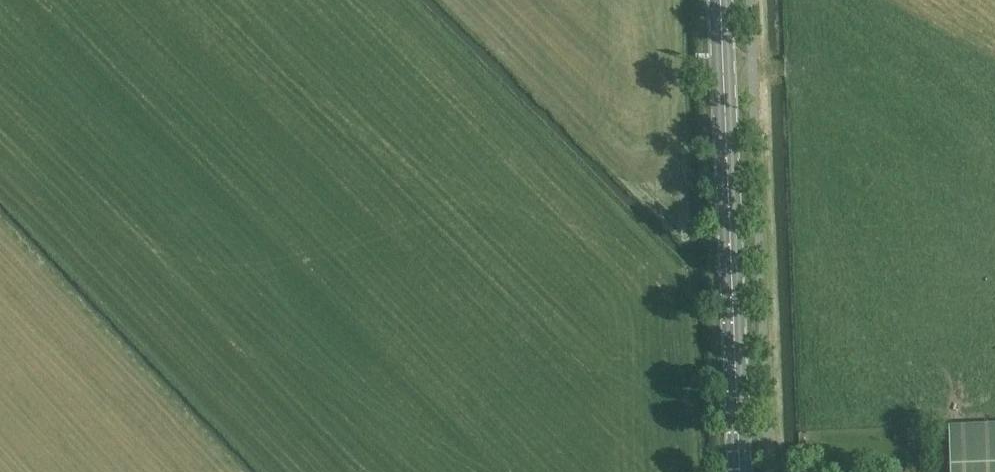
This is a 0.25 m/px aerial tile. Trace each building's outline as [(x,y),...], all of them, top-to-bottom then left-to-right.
[(950,471),(994,471),(994,424),(948,426),(950,471)]
